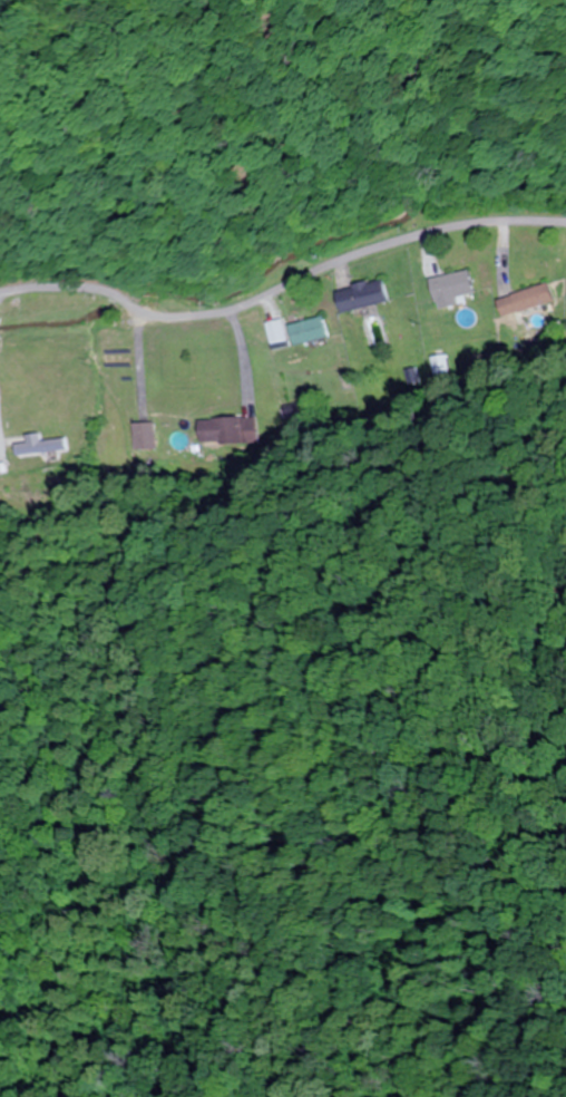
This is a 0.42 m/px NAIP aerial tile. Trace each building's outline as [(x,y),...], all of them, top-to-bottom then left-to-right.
[(471,271),(431,279),(435,302),(475,294),(471,271)] [(342,314),(389,303),(384,280),(336,291),(342,314)] [(499,299),(504,316),(556,304),(552,286),(499,299)] [(294,347),(330,338),(325,317),(289,326),(294,347)] [(272,350),(288,347),(284,321),(268,323),(272,350)] [(253,415),(201,422),(203,442),(255,436),(253,415)] [(155,444),(155,424),(139,424),(139,444),(155,444)] [(21,444),(22,455),(72,452),(71,440),(21,444)]
